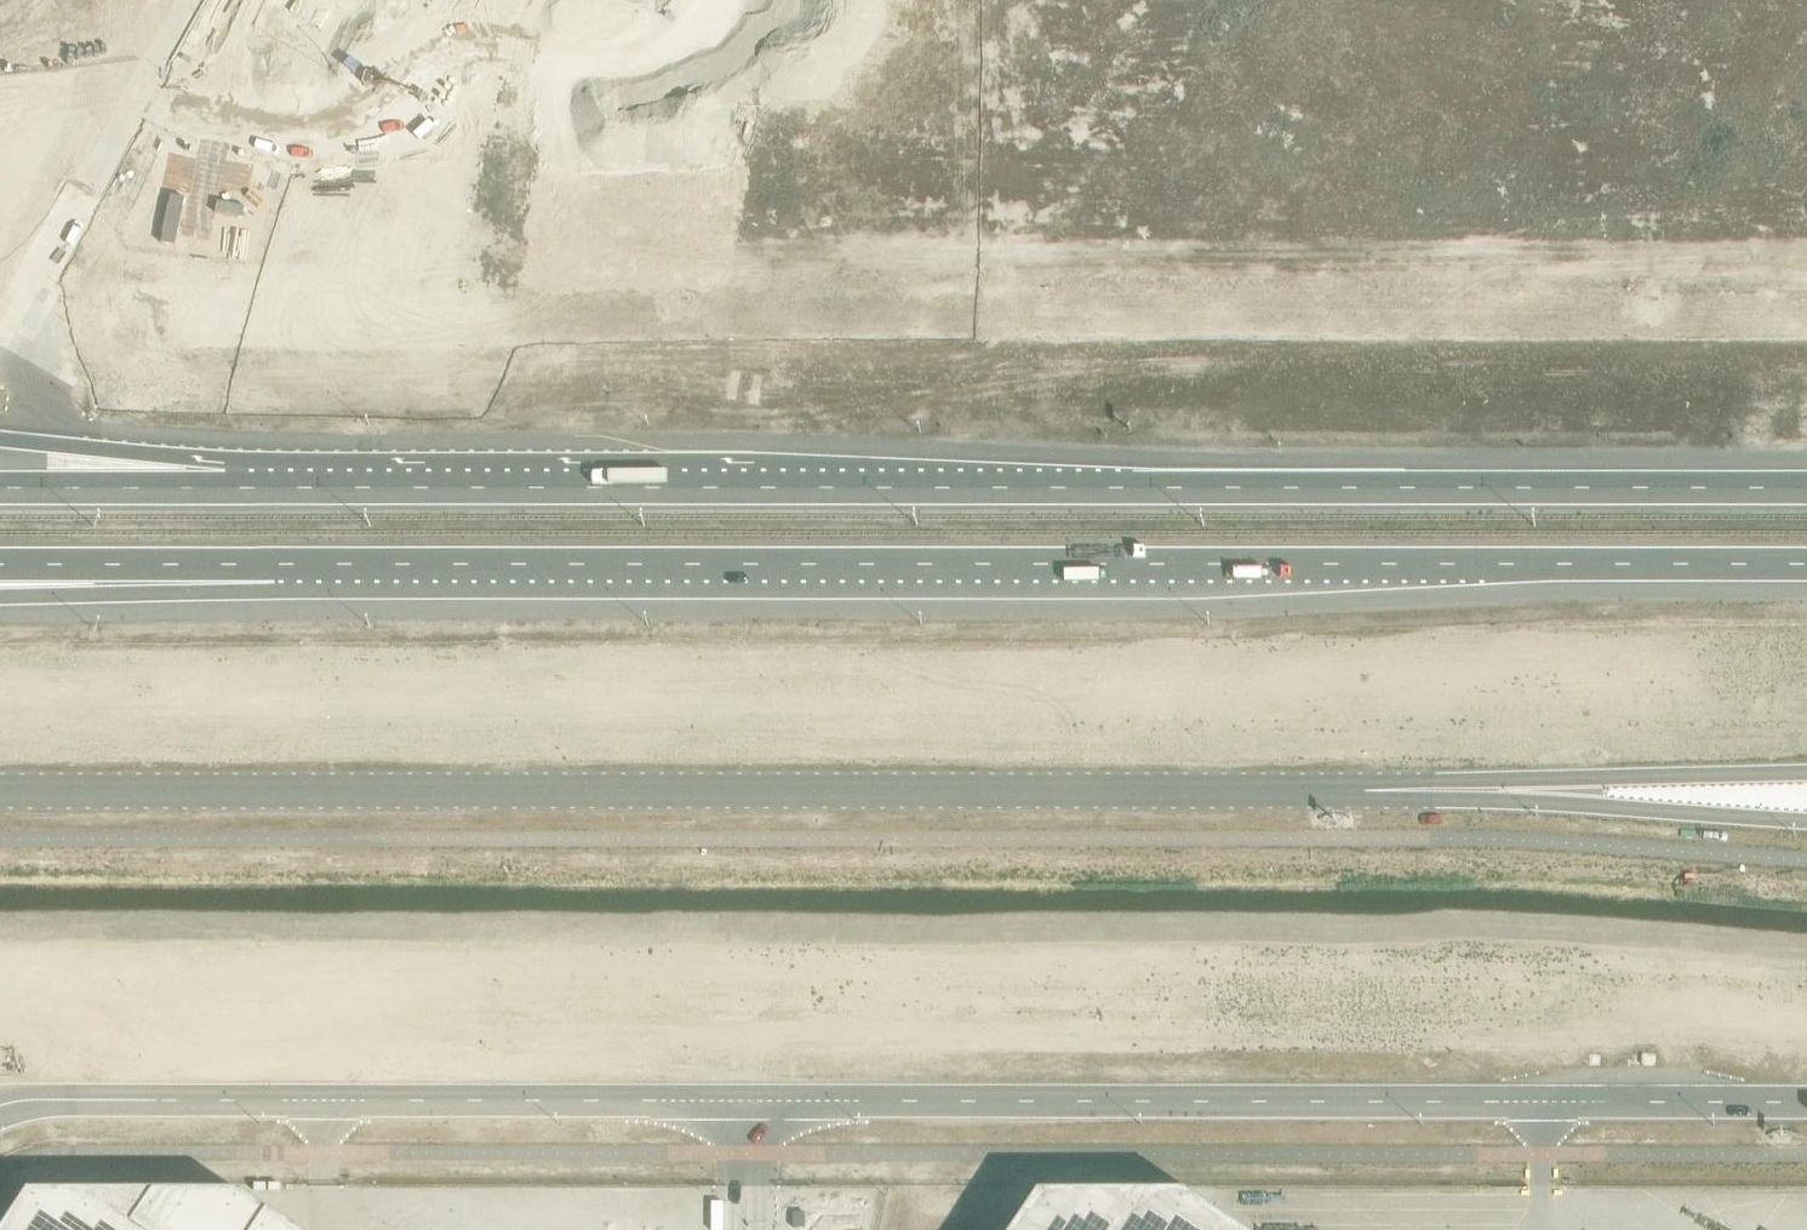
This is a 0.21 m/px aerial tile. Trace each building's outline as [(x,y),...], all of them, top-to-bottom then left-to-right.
[(65,45),(36,50),(39,62),(67,57),(65,45)] [(0,1224),(0,1229),(289,1229),(233,1192),(21,1192),(0,1224)] [(1185,1193),(1039,1194),(1015,1229),(1240,1229),(1185,1193)]
